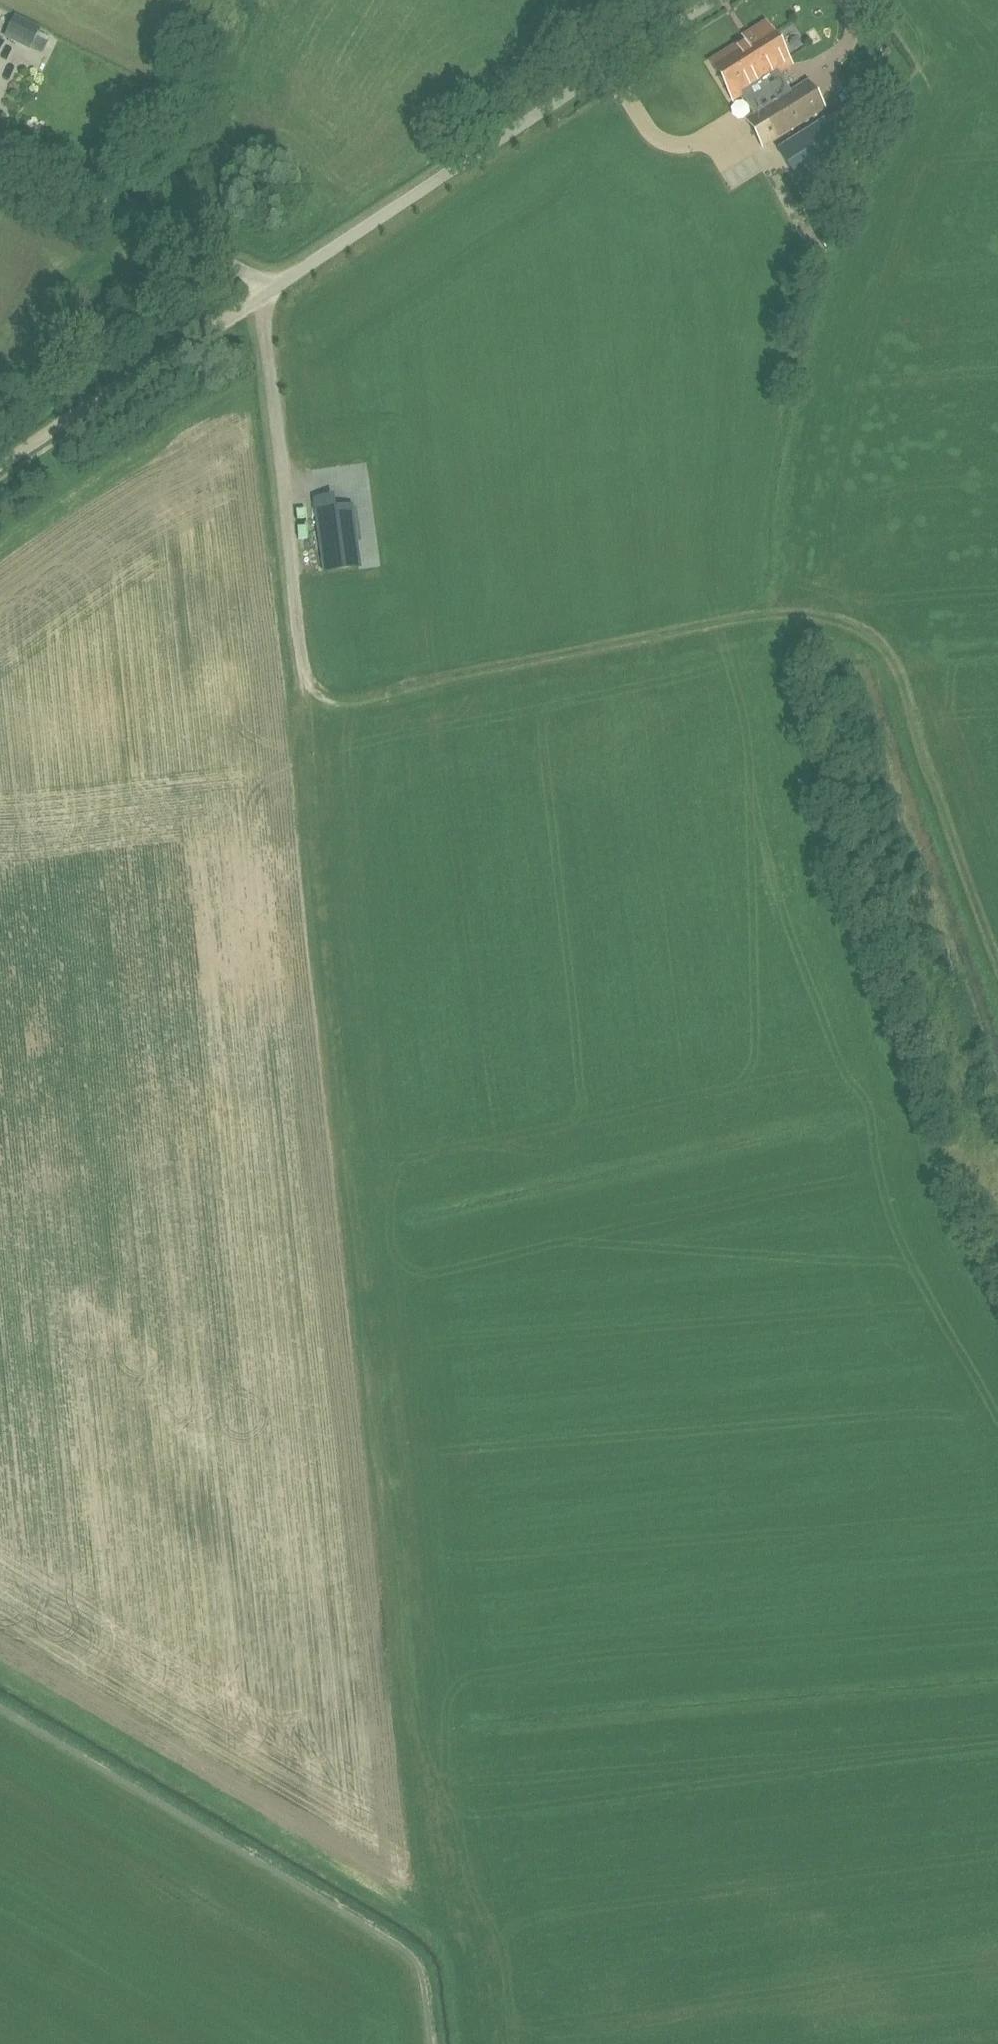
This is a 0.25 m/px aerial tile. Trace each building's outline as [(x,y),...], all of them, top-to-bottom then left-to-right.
[(38,29),(14,17),(5,36),(29,48),(38,29)] [(798,23),(783,31),(795,55),(810,48),(798,23)] [(736,47),(759,84),(790,65),(764,24),(743,37),(746,41),(736,47)] [(733,100),(759,84),(736,47),(710,63),(733,100)] [(808,83),(746,121),(762,147),(824,108),(808,83)] [(801,187),(832,168),(847,158),(825,122),(778,150),(801,187)] [(351,507),(318,511),(325,569),(358,565),(351,507)]
